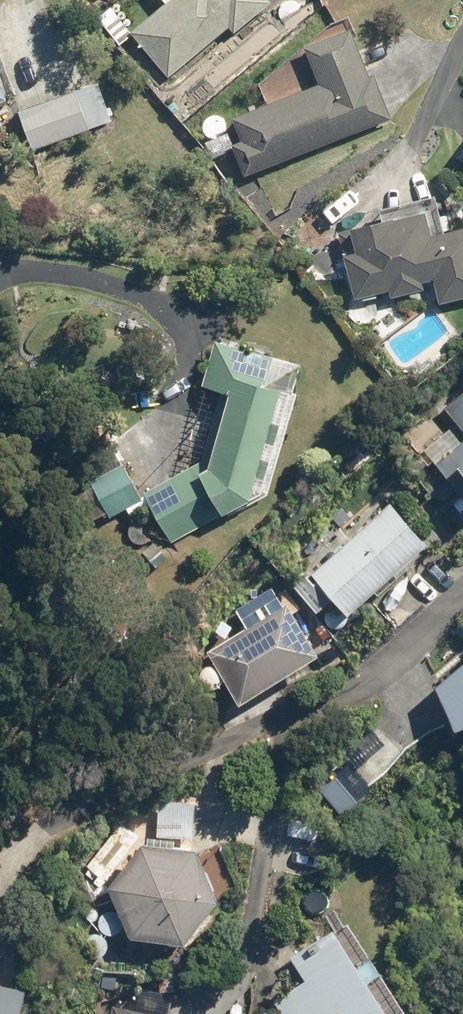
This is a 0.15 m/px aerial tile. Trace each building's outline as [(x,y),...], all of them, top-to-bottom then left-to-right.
[(108,32),(118,44),(130,34),(165,77),(227,26),(231,31),(267,1),(266,0),(167,0),(129,31),(121,21),(108,32)] [(317,84),(230,117),(239,140),(230,144),(225,131),(203,140),(217,178),(239,169),(242,175),(389,118),(372,73),(365,75),(347,28),(302,45),(317,84)] [(96,82),(16,111),(30,150),(110,121),(96,82)] [(346,227),(346,230),(335,232),(353,300),(386,291),(388,297),(422,288),(421,281),(431,278),(438,304),(462,297),(462,226),(427,236),(420,210),(387,219),(387,216),(346,227)] [(199,461),(143,492),(170,541),(256,492),(285,391),(290,392),(298,365),(212,341),(199,385),(218,391),(199,461)] [(441,405),(462,433),(462,388),(441,405)] [(433,464),(462,500),(462,440),(433,464)] [(425,464),(418,456),(409,464),(416,472),(425,464)] [(120,464),(88,482),(107,518),(139,500),(120,464)] [(300,572),(289,582),(315,609),(329,596),(345,613),(421,542),(386,505),(310,575),(315,580),(311,583),(300,572)] [(169,561),(152,541),(141,551),(158,570),(169,561)] [(282,603),(203,652),(234,703),(314,654),(282,603)] [(434,682),(453,727),(462,723),(462,658),(434,682)] [(137,813),(126,820),(135,833),(145,826),(137,813)] [(136,842),(103,886),(126,937),(180,944),(212,900),(190,849),(136,842)] [(111,906),(104,893),(92,898),(99,912),(111,906)] [(380,1010),(330,928),(287,955),(302,980),(270,1000),(279,1013),(374,1013),(380,1010)] [(157,991),(172,991),(172,977),(157,977),(157,991)] [(22,989),(0,985),(0,1013),(17,1013),(22,989)] [(92,1013),(103,1013),(105,1009),(103,1002),(97,999),(91,1001),(88,1007),(90,1013),(92,1013)] [(111,1006),(109,1013),(150,1013),(111,1006)]
